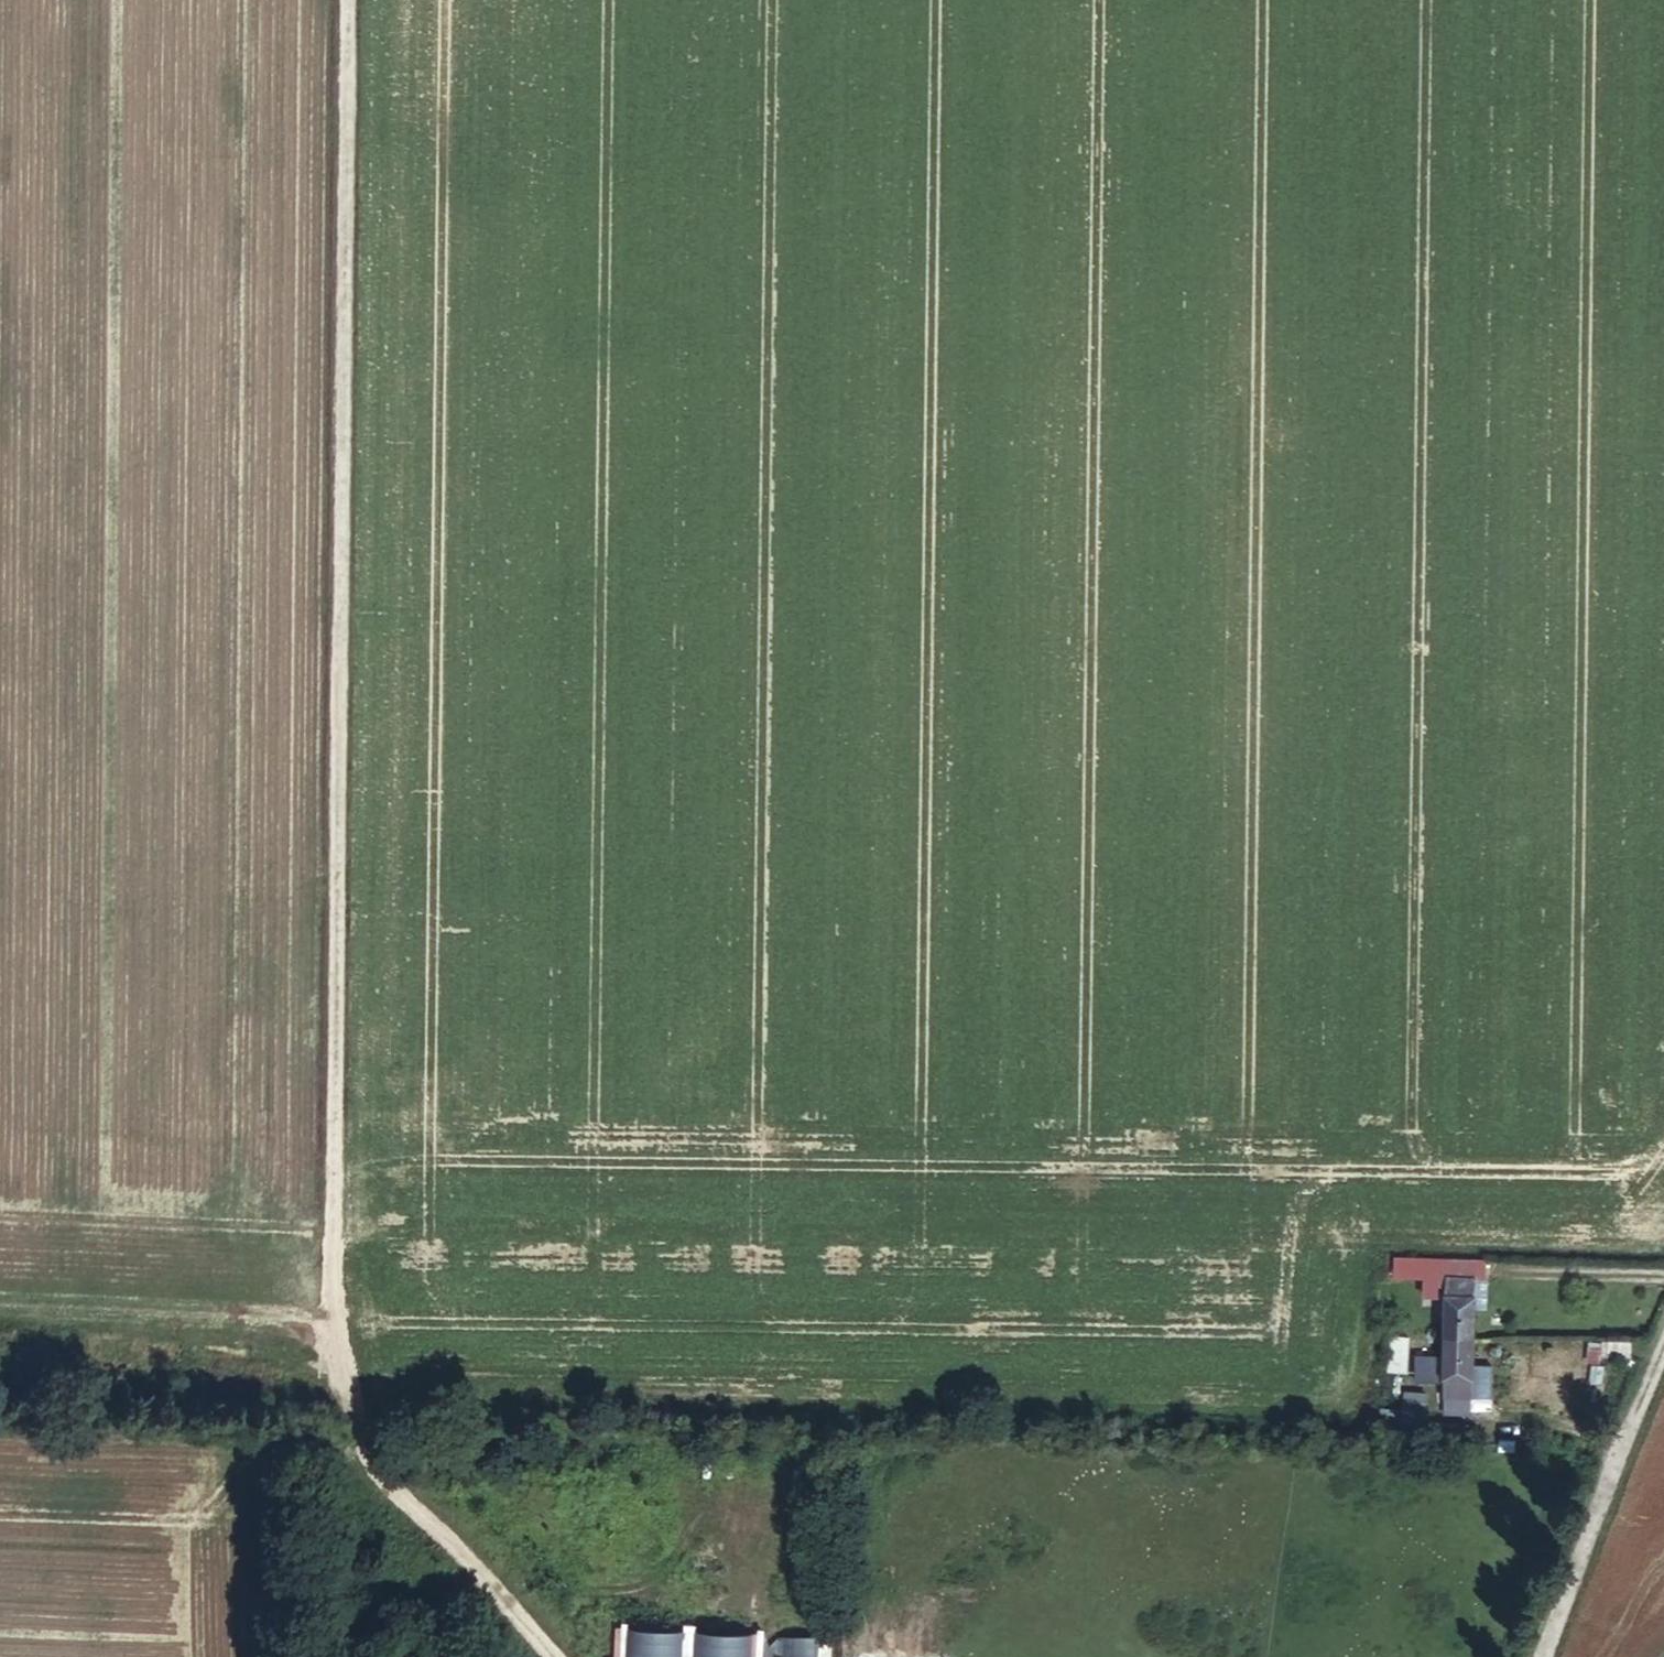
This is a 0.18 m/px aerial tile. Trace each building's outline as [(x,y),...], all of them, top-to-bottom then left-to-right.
[(1429,1303),(1428,1340),(1461,1341),(1462,1312),(1471,1313),(1472,1269),(1463,1269),(1377,1265),(1377,1283),(1406,1284),(1406,1302),(1429,1303)] [(1459,1367),(1461,1341),(1428,1340),(1426,1362),(1398,1358),(1396,1370),(1425,1374),(1421,1407),(1455,1411),(1456,1394),(1474,1396),(1476,1368),(1459,1367)]
